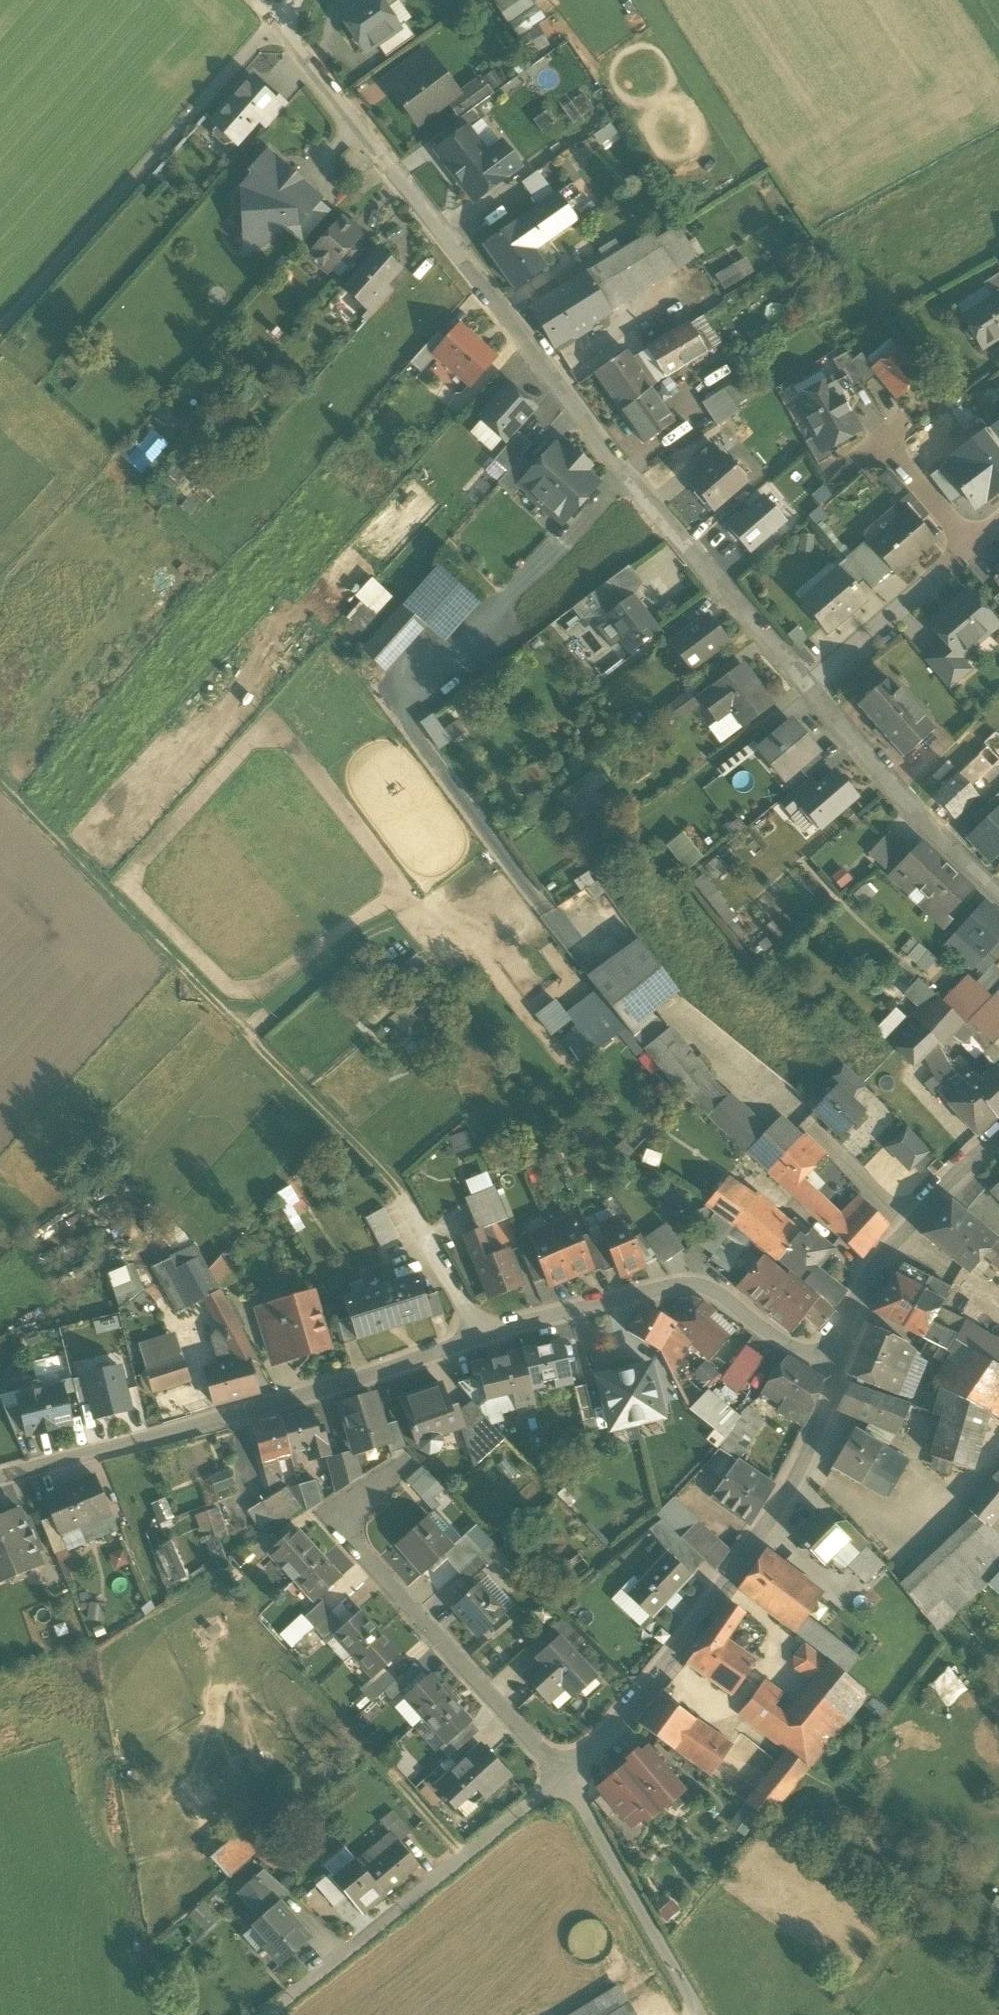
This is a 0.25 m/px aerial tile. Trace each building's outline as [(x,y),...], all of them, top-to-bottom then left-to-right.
[(366,52),(377,44),(399,29),(398,28),(383,7),(393,0),(360,0),(353,4),(352,13),(343,19),(349,28),(348,28),(356,39),(357,39),(366,52)] [(511,18),(523,10),(521,8),(516,0),(505,0),(501,3),(509,15),(511,18)] [(377,44),(386,58),(414,37),(405,23),(398,28),(399,29),(377,44)] [(385,79),(395,92),(430,65),(421,53),(385,79)] [(395,92),(416,121),(452,94),(430,65),(395,92)] [(212,123),(237,145),(258,121),(257,120),(261,116),(254,110),(256,108),(254,106),(265,94),(264,93),(250,81),(212,123)] [(449,102),(461,118),(490,97),(478,81),(449,102)] [(258,121),(267,129),(286,107),(267,89),(264,93),(265,94),(254,106),(256,108),(254,110),(261,116),(257,120),(258,121)] [(562,110),(572,123),(593,108),(582,95),(562,110)] [(456,137),(467,129),(468,131),(468,130),(482,120),(473,109),(449,127),(456,137)] [(596,135),(601,143),(615,134),(610,126),(596,135)] [(437,151),(475,201),(520,167),(502,144),(487,155),(468,130),(468,131),(467,129),(456,137),(437,151)] [(260,228),(270,237),(280,226),(298,225),(319,200),(267,154),(252,171),(255,174),(245,185),(245,186),(246,191),(252,197),(246,203),(247,205),(248,222),(254,222),(260,228)] [(263,245),(270,237),(260,228),(254,222),(248,222),(247,205),(246,203),(252,197),(246,191),(245,186),(242,190),(245,246),(263,245)] [(556,196),(574,221),(587,212),(569,187),(556,196)] [(546,203),(564,228),(574,221),(556,196),(546,203)] [(515,225),(533,250),(564,228),(546,203),(515,225)] [(308,256),(327,273),(339,259),(355,241),(360,236),(341,219),(308,256)] [(485,247),(514,288),(544,267),(533,250),(515,225),(485,247)] [(655,240),(675,271),(696,258),(677,226),(655,240)] [(585,274),(609,313),(675,271),(655,240),(650,232),(584,273),(585,274)] [(339,259),(348,267),(364,249),(355,241),(339,259)] [(363,306),(364,307),(383,285),(398,269),(378,252),(344,290),(363,306)] [(723,287),(754,273),(747,257),(716,272),(723,287)] [(559,280),(564,287),(585,274),(584,273),(580,267),(559,280)] [(983,284),(986,288),(993,299),(998,296),(998,273),(983,284)] [(532,307),(555,346),(609,313),(585,274),(564,287),(560,290),(541,302),(532,307)] [(534,291),(541,302),(560,290),(553,279),(534,291)] [(356,313),(366,321),(392,293),(383,285),(364,307),(363,306),(356,313)] [(956,306),(964,318),(993,299),(986,288),(956,306)] [(983,347),(998,336),(998,296),(993,299),(964,318),(969,326),(965,333),(970,340),(977,339),(983,347)] [(646,350),(664,376),(668,374),(705,352),(696,338),(689,325),(646,350)] [(435,356),(468,385),(484,367),(479,363),(489,352),(460,326),(447,340),(434,355),(435,356)] [(410,363),(420,372),(435,356),(434,355),(447,340),(437,332),(410,363)] [(696,338),(705,352),(709,349),(701,335),(696,338)] [(889,339),(866,359),(874,368),(897,348),(889,339)] [(877,374),(897,398),(922,377),(897,348),(874,368),(873,369),(877,374)] [(637,357),(656,384),(664,376),(646,350),(637,357)] [(594,373),(621,410),(652,388),(625,351),(594,373)] [(852,386),(862,380),(851,361),(846,352),(832,360),(843,379),(848,388),(852,386)] [(861,353),(851,361),(862,380),(865,385),(877,374),(873,369),(874,368),(866,359),(861,353)] [(793,390),(798,398),(826,382),(821,374),(793,390)] [(843,379),(832,384),(848,412),(858,398),(852,386),(848,388),(843,379)] [(815,436),(822,449),(823,448),(858,429),(848,412),(832,384),(830,380),(826,382),(798,398),(795,400),(815,436)] [(735,383),(725,390),(737,408),(747,401),(735,383)] [(479,419),(504,442),(535,407),(509,385),(479,419)] [(652,389),(652,388),(621,410),(644,443),(673,422),(650,391),(652,389)] [(702,403),(717,426),(739,412),(737,408),(725,390),(724,389),(702,403)] [(738,429),(727,438),(734,446),(740,441),(743,445),(755,434),(738,414),(730,420),(738,429)] [(493,454),(504,442),(479,419),(468,432),(493,454)] [(147,477),(175,451),(152,427),(125,453),(147,477)] [(990,435),(998,446),(998,428),(990,435)] [(947,471),(965,495),(975,509),(998,490),(998,446),(990,435),(987,431),(971,443),(975,449),(952,467),(947,471)] [(535,469),(521,457),(532,445),(518,433),(494,460),(508,472),(498,484),(512,497),(521,486),(520,485),(535,469)] [(723,456),(734,446),(727,438),(724,434),(711,444),(722,456),(723,456)] [(805,442),(818,465),(829,458),(823,448),(822,449),(815,436),(805,442)] [(694,459),(705,471),(722,456),(711,444),(694,459)] [(521,486),(563,523),(595,486),(595,482),(584,472),(587,468),(587,464),(574,452),(569,452),(566,456),(557,448),(553,449),(535,469),(520,485),(521,486)] [(690,484),(713,510),(746,482),(723,456),(722,456),(705,471),(690,484)] [(949,462),(930,477),(951,505),(965,495),(947,471),(952,467),(949,462)] [(904,488),(889,471),(877,480),(881,485),(884,483),(895,496),(904,488)] [(811,498),(819,507),(831,496),(823,487),(811,498)] [(908,512),(919,525),(929,516),(910,493),(899,502),(908,512)] [(764,498),(729,528),(748,551),(783,521),(764,498)] [(818,508),(808,516),(818,526),(827,518),(818,508)] [(893,571),(896,573),(933,542),(919,525),(908,512),(871,544),(893,571)] [(799,535),(798,553),(812,553),(813,536),(799,535)] [(871,590),(893,571),(871,544),(868,540),(845,560),(864,581),(871,590)] [(840,573),(854,590),(864,581),(845,560),(834,569),(838,574),(840,573)] [(796,592),(804,603),(838,574),(834,569),(830,564),(796,592)] [(589,596),(605,617),(631,597),(628,593),(641,583),(628,567),(589,596)] [(425,625),(442,640),(475,604),(438,570),(404,608),(425,625)] [(804,603),(829,632),(865,602),(854,590),(840,573),(838,574),(804,603)] [(372,575),(354,595),(361,602),(348,617),(362,630),(394,596),(372,575)] [(967,591),(942,613),(944,615),(969,594),(967,591)] [(946,644),(958,658),(959,657),(996,626),(994,623),(995,622),(995,618),(990,612),(987,612),(985,613),(969,594),(944,615),(942,613),(929,624),(946,644)] [(605,617),(589,596),(572,608),(581,620),(605,617)] [(632,651),(633,652),(647,642),(646,641),(660,631),(649,616),(647,618),(631,597),(605,617),(607,618),(622,638),(623,639),(624,637),(634,650),(632,651)] [(365,651),(385,669),(425,625),(404,608),(365,651)] [(671,644),(690,670),(727,642),(708,616),(671,644)] [(622,638),(607,618),(595,627),(610,646),(622,638)] [(797,628),(787,636),(796,647),(806,639),(797,628)] [(624,637),(623,639),(632,651),(634,650),(624,637)] [(925,662),(948,689),(970,670),(959,657),(958,658),(946,644),(925,662)] [(731,711),(742,726),(771,704),(743,667),(701,698),(704,702),(718,721),(731,711)] [(858,706),(903,757),(933,731),(887,680),(858,706)] [(665,709),(675,723),(704,702),(701,698),(693,688),(665,709)] [(731,711),(718,721),(708,728),(719,742),(742,726),(731,711)] [(433,715),(422,723),(440,750),(451,742),(433,715)] [(761,748),(786,777),(797,767),(815,751),(790,722),(761,748)] [(934,762),(950,779),(975,755),(960,738),(934,762)] [(754,741),(715,770),(722,778),(760,750),(754,741)] [(797,767),(806,779),(825,763),(815,751),(797,767)] [(994,775),(975,755),(950,779),(932,795),(951,815),(994,775)] [(595,788),(607,782),(601,769),(558,790),(573,820),(604,805),(595,788)] [(800,804),(821,828),(855,798),(834,773),(816,788),(799,803),(800,804)] [(781,803),(790,813),(800,804),(799,803),(816,788),(808,779),(781,803)] [(981,827),(998,810),(998,794),(972,818),(981,827)] [(821,828),(800,804),(790,813),(788,815),(808,839),(821,828)] [(990,860),(998,851),(998,810),(981,827),(970,837),(980,848),(979,849),(990,860)] [(869,855),(894,877),(923,845),(898,822),(869,855)] [(665,846),(686,872),(703,858),(682,833),(665,846)] [(937,857),(923,845),(894,877),(909,891),(937,857)] [(717,877),(728,866),(717,856),(707,867),(717,877)] [(917,906),(944,930),(952,921),(946,915),(971,888),(937,857),(909,891),(912,894),(917,889),(925,897),(917,906)] [(842,868),(831,878),(841,889),(852,880),(842,868)] [(691,883),(725,925),(737,916),(702,874),(691,883)] [(866,884),(852,895),(863,907),(876,895),(866,884)] [(980,959),(997,940),(998,938),(998,917),(984,904),(955,936),(980,958),(980,959)] [(969,970),(973,965),(980,958),(955,936),(945,948),(969,970)] [(900,949),(907,955),(919,943),(912,937),(900,949)] [(983,975),(991,966),(998,957),(998,941),(997,940),(980,959),(980,958),(973,965),(983,975)] [(640,941),(593,976),(584,965),(580,968),(588,979),(597,990),(625,1026),(633,1036),(650,1021),(651,1022),(653,1020),(647,1012),(677,990),(640,941)] [(907,955),(916,963),(927,951),(919,943),(907,955)] [(937,961),(927,951),(916,963),(926,973),(937,961)] [(907,995),(921,1007),(934,995),(903,965),(881,987),(898,1004),(907,995)] [(992,998),(998,991),(998,973),(991,966),(983,975),(975,983),(992,998)] [(944,999),(968,1022),(985,1005),(992,998),(975,983),(967,975),(944,999)] [(625,1026),(597,990),(565,1014),(570,1021),(577,1029),(563,1040),(580,1064),(625,1026)] [(992,998),(985,1005),(968,1022),(992,1045),(998,1038),(998,991),(992,998)] [(941,1045),(952,1036),(965,1025),(935,995),(934,995),(921,1007),(911,1016),(938,1042),(941,1045)] [(570,1021),(565,1014),(555,1001),(535,1016),(551,1036),(570,1021)] [(896,1009),(874,1030),(884,1040),(906,1018),(896,1009)] [(924,1055),(938,1042),(911,1016),(889,1039),(913,1065),(924,1055)] [(974,1031),(965,1025),(952,1036),(962,1043),(974,1031)] [(681,1098),(685,1100),(711,1079),(670,1028),(643,1050),(681,1098)] [(924,1055),(942,1088),(957,1075),(951,1064),(941,1045),(938,1042),(924,1055)] [(951,1064),(957,1075),(964,1083),(975,1073),(960,1057),(951,1064)] [(838,1086),(850,1099),(864,1085),(844,1065),(832,1077),(840,1084),(838,1086)] [(967,1086),(998,1118),(998,1117),(998,1070),(997,1068),(982,1081),(975,1073),(964,1083),(967,1086)] [(967,1086),(964,1083),(957,1075),(942,1088),(937,1092),(947,1104),(967,1086)] [(711,1079),(685,1100),(707,1116),(728,1095),(711,1079)] [(838,1086),(826,1098),(815,1110),(813,1112),(840,1137),(864,1112),(850,1099),(838,1086)] [(977,1136),(998,1118),(967,1086),(947,1104),(977,1136)] [(807,1102),(815,1110),(826,1098),(818,1091),(807,1102)] [(707,1116),(769,1173),(803,1136),(782,1117),(768,1133),(750,1113),(730,1094),(728,1095),(707,1116)] [(890,1148),(909,1168),(928,1150),(909,1130),(890,1148)] [(468,1131),(448,1139),(454,1155),(474,1147),(468,1131)] [(791,1193),(828,1229),(840,1217),(803,1181),(828,1155),(805,1133),(803,1136),(769,1173),(791,1193)] [(913,1166),(921,1174),(927,1168),(937,1159),(929,1151),(913,1166)] [(927,1168),(935,1176),(944,1167),(937,1159),(927,1168)] [(464,1182),(470,1196),(488,1188),(483,1174),(464,1182)] [(750,1238),(777,1259),(798,1234),(755,1198),(755,1199),(725,1182),(705,1205),(715,1212),(732,1227),(734,1224),(750,1238)] [(998,1201),(998,1184),(991,1191),(998,1201)] [(470,1196),(483,1228),(507,1218),(493,1186),(488,1188),(470,1196)] [(841,1241),(861,1260),(889,1225),(859,1197),(840,1217),(828,1229),(841,1241)] [(923,1235),(952,1258),(979,1225),(951,1202),(923,1235)] [(595,1216),(600,1226),(615,1220),(608,1209),(595,1216)] [(732,1227),(715,1212),(696,1240),(714,1253),(732,1227)] [(570,1219),(550,1227),(529,1236),(535,1251),(547,1278),(550,1286),(571,1277),(590,1269),(591,1268),(579,1238),(570,1219)] [(617,1266),(621,1276),(643,1266),(643,1265),(637,1251),(630,1242),(615,1220),(600,1226),(605,1239),(617,1266)] [(644,1238),(661,1262),(681,1248),(663,1224),(644,1238)] [(710,1260),(727,1272),(750,1238),(734,1224),(732,1227),(714,1253),(714,1254),(710,1260)] [(997,1240),(979,1225),(952,1258),(970,1274),(984,1256),(997,1240)] [(464,1236),(487,1297),(520,1284),(507,1251),(490,1258),(479,1230),(464,1236)] [(777,1259),(834,1307),(844,1293),(816,1269),(831,1250),(810,1232),(804,1239),(798,1234),(777,1259)] [(394,1284),(418,1277),(425,1275),(405,1233),(399,1236),(382,1246),(394,1284)] [(592,1272),(604,1268),(593,1244),(595,1244),(591,1233),(579,1238),(591,1268),(590,1269),(592,1272)] [(640,1234),(630,1242),(637,1251),(643,1265),(657,1258),(640,1234)] [(605,1239),(595,1244),(593,1244),(604,1268),(605,1271),(617,1266),(605,1239)] [(998,1273),(998,1242),(997,1240),(984,1256),(992,1262),(990,1265),(998,1273)] [(523,1256),(534,1283),(547,1278),(535,1251),(523,1256)] [(240,1328),(220,1292),(209,1270),(200,1252),(160,1274),(181,1313),(206,1299),(224,1332),(240,1328)] [(736,1288),(771,1317),(800,1284),(788,1274),(785,1277),(762,1257),(736,1288)] [(133,1263),(109,1274),(120,1309),(142,1290),(133,1263)] [(895,1275),(923,1291),(931,1278),(902,1263),(895,1275)] [(872,1312),(902,1327),(923,1291),(895,1275),(872,1312)] [(349,1318),(355,1338),(356,1338),(431,1315),(425,1296),(418,1277),(394,1284),(343,1300),(349,1318)] [(950,1288),(931,1278),(923,1291),(943,1301),(950,1288)] [(819,1298),(800,1284),(771,1317),(771,1319),(791,1334),(804,1317),(819,1298)] [(902,1327),(922,1338),(930,1322),(938,1309),(943,1301),(923,1291),(902,1327)] [(431,1315),(432,1318),(443,1314),(436,1292),(425,1296),(431,1315)] [(288,1353),(290,1359),(293,1358),(292,1355),(303,1352),(304,1355),(328,1348),(312,1293),(289,1300),(294,1316),(278,1320),(288,1353)] [(688,1319),(700,1331),(715,1312),(703,1302),(691,1298),(685,1304),(681,1300),(675,1306),(688,1319)] [(835,1311),(819,1298),(804,1317),(819,1329),(835,1311)] [(258,1309),(263,1325),(278,1320),(294,1316),(289,1300),(258,1309)] [(627,1332),(660,1351),(674,1326),(642,1305),(627,1332)] [(958,1335),(965,1323),(938,1309),(930,1322),(955,1334),(958,1335)] [(680,1333),(707,1359),(741,1325),(731,1318),(728,1321),(715,1312),(700,1331),(688,1319),(682,1325),(680,1333)] [(118,1314),(92,1320),(96,1334),(122,1328),(118,1314)] [(337,1321),(344,1344),(356,1340),(356,1338),(355,1338),(349,1318),(337,1321)] [(263,1325),(273,1357),(288,1353),(278,1320),(263,1325)] [(955,1334),(930,1322),(922,1338),(946,1350),(952,1339),(955,1334)] [(969,1349),(998,1368),(998,1342),(965,1323),(958,1335),(955,1334),(952,1339),(969,1349)] [(846,1375),(896,1395),(914,1351),(906,1343),(865,1324),(846,1375)] [(224,1332),(232,1363),(248,1358),(250,1366),(251,1366),(259,1364),(240,1328),(224,1332)] [(139,1346),(147,1369),(181,1358),(173,1335),(139,1346)] [(946,1359),(957,1366),(969,1349),(952,1339),(946,1350),(950,1354),(946,1359)] [(556,1386),(571,1382),(562,1343),(522,1352),(531,1386),(554,1381),(556,1386)] [(730,1366),(748,1380),(762,1362),(743,1349),(730,1366)] [(998,1395),(998,1368),(969,1349),(957,1366),(942,1388),(987,1411),(988,1411),(998,1395)] [(512,1393),(516,1410),(526,1408),(535,1406),(531,1386),(522,1352),(490,1359),(491,1362),(471,1367),(476,1386),(483,1385),(486,1399),(512,1393)] [(274,1363),(290,1359),(288,1353),(273,1357),(274,1363)] [(765,1393),(808,1419),(823,1379),(788,1357),(765,1393)] [(188,1379),(181,1358),(147,1369),(146,1370),(153,1391),(188,1379)] [(258,1394),(251,1366),(250,1366),(248,1358),(232,1363),(205,1370),(214,1406),(258,1394)] [(650,1366),(624,1372),(636,1423),(662,1417),(650,1366)] [(91,1403),(95,1418),(130,1409),(119,1368),(84,1376),(91,1403)] [(611,1429),(636,1423),(624,1372),(599,1379),(611,1429)] [(84,1376),(72,1380),(75,1393),(79,1406),(91,1403),(84,1376)] [(60,1381),(61,1387),(64,1396),(75,1393),(72,1380),(71,1378),(60,1381)] [(710,1390),(733,1402),(739,1392),(716,1379),(710,1390)] [(27,1431),(28,1435),(71,1424),(64,1396),(61,1387),(45,1391),(43,1385),(36,1381),(26,1384),(22,1390),(23,1396),(19,1398),(21,1405),(27,1431)] [(895,1434),(896,1434),(908,1405),(850,1384),(839,1410),(870,1423),(895,1434)] [(441,1443),(438,1434),(461,1427),(462,1426),(458,1413),(456,1406),(449,1409),(441,1385),(401,1398),(417,1442),(418,1441),(421,1449),(429,1453),(437,1450),(441,1443)] [(462,1390),(473,1403),(463,1411),(458,1413),(462,1426),(461,1427),(475,1467),(505,1440),(493,1428),(475,1406),(487,1404),(486,1399),(483,1385),(476,1386),(462,1390)] [(574,1388),(583,1423),(595,1420),(586,1385),(574,1388)] [(971,1470),(987,1411),(942,1388),(939,1387),(937,1394),(933,1414),(942,1417),(931,1457),(971,1470)] [(5,1409),(21,1405),(19,1398),(23,1396),(22,1390),(0,1395),(0,1399),(5,1409)] [(923,1411),(933,1414),(937,1394),(927,1392),(923,1411)] [(690,1410),(725,1438),(735,1422),(702,1395),(690,1410)] [(341,1405),(354,1449),(369,1445),(370,1448),(387,1443),(388,1443),(383,1426),(375,1398),(359,1402),(358,1400),(341,1405)] [(750,1398),(735,1422),(725,1438),(719,1447),(738,1460),(770,1411),(750,1398)] [(5,1409),(15,1434),(27,1431),(21,1405),(5,1409)] [(526,1408),(528,1416),(537,1413),(535,1406),(526,1408)] [(290,1453),(306,1449),(319,1445),(314,1425),(310,1411),(281,1419),(290,1453)] [(291,1456),(290,1453),(281,1419),(253,1426),(263,1464),(277,1460),(291,1456)] [(387,1443),(390,1453),(406,1448),(397,1422),(383,1426),(388,1443),(387,1443)] [(321,1423),(314,1425),(319,1445),(306,1449),(307,1452),(308,1452),(310,1460),(329,1455),(321,1423)] [(895,1434),(870,1423),(862,1435),(881,1446),(886,1449),(895,1434)] [(832,1467),(859,1483),(881,1446),(862,1435),(854,1430),(832,1467)] [(859,1483),(886,1499),(907,1461),(886,1449),(881,1446),(859,1483)] [(353,1453),(342,1456),(349,1485),(360,1478),(353,1453)] [(338,1492),(349,1485),(342,1456),(329,1460),(338,1492)] [(263,1464),(269,1482),(282,1479),(277,1460),(263,1464)] [(713,1497),(751,1523),(774,1485),(738,1461),(713,1497)] [(426,1504),(429,1501),(414,1486),(417,1483),(427,1474),(421,1468),(406,1481),(426,1504)] [(229,1469),(209,1477),(216,1493),(236,1485),(229,1469)] [(414,1486),(429,1501),(441,1489),(427,1474),(417,1483),(414,1486)] [(53,1517),(60,1534),(110,1513),(110,1512),(107,1507),(95,1476),(44,1497),(53,1517)] [(269,1482),(273,1496),(287,1486),(282,1479),(269,1482)] [(986,1526),(998,1510),(998,1486),(993,1480),(967,1509),(974,1515),(986,1526)] [(299,1485),(307,1512),(322,1502),(315,1481),(299,1485)] [(301,1509),(287,1486),(273,1496),(261,1503),(275,1525),(301,1509)] [(151,1504),(159,1524),(173,1519),(165,1498),(151,1504)] [(656,1515),(661,1519),(647,1530),(670,1551),(682,1539),(695,1523),(669,1501),(658,1513),(656,1515)] [(250,1510),(264,1532),(275,1525),(261,1503),(250,1510)] [(11,1579),(12,1583),(26,1577),(24,1573),(42,1566),(37,1553),(40,1551),(27,1520),(24,1521),(18,1508),(0,1515),(0,1584),(11,1579)] [(219,1508),(195,1515),(203,1542),(227,1535),(219,1508)] [(986,1526),(998,1537),(998,1510),(986,1526)] [(794,1536),(823,1565),(846,1541),(847,1540),(841,1534),(832,1525),(832,1524),(818,1511),(794,1536)] [(110,1512),(110,1513),(60,1534),(67,1550),(117,1529),(110,1512)] [(987,1583),(998,1595),(998,1537),(986,1526),(974,1515),(900,1585),(936,1630),(987,1583)] [(41,1522),(55,1555),(67,1550),(60,1534),(53,1517),(41,1522)] [(396,1544),(423,1574),(443,1557),(452,1548),(452,1547),(426,1518),(396,1544)] [(846,1521),(832,1524),(832,1525),(841,1534),(849,1525),(846,1521)] [(682,1539),(714,1570),(730,1550),(713,1536),(712,1537),(695,1523),(682,1539)] [(443,1557),(458,1574),(477,1557),(493,1543),(476,1525),(452,1547),(452,1548),(443,1557)] [(846,1541),(858,1553),(846,1565),(865,1584),(884,1565),(865,1547),(868,1544),(856,1531),(849,1525),(841,1534),(847,1540),(846,1541)] [(295,1582),(296,1580),(321,1558),(297,1531),(283,1545),(281,1542),(280,1543),(268,1553),(269,1554),(295,1582)] [(248,1550),(260,1562),(269,1554),(268,1553),(280,1543),(272,1534),(248,1550)] [(477,1557),(486,1567),(502,1553),(493,1543),(477,1557)] [(150,1554),(164,1588),(187,1579),(173,1545),(150,1554)] [(738,1589),(762,1608),(776,1587),(782,1592),(793,1576),(796,1572),(765,1550),(738,1589)] [(627,1596),(651,1618),(664,1604),(674,1593),(691,1575),(667,1553),(627,1596)] [(486,1567),(477,1557),(458,1574),(467,1584),(486,1567)] [(341,1579),(321,1558),(296,1580),(315,1601),(341,1579)] [(762,1608),(795,1633),(807,1616),(820,1597),(793,1576),(782,1592),(776,1587),(762,1608)] [(452,1607),(479,1637),(490,1628),(495,1633),(509,1620),(477,1584),(452,1607)] [(641,1628),(651,1618),(627,1596),(621,1590),(611,1600),(641,1628)] [(674,1593),(664,1604),(672,1611),(682,1600),(674,1593)] [(105,1620),(106,1602),(89,1601),(87,1619),(105,1620)] [(687,1663),(733,1695),(756,1661),(725,1639),(743,1613),(730,1601),(687,1663)] [(305,1617),(314,1627),(332,1612),(323,1602),(305,1617)] [(341,1622),(332,1612),(314,1627),(324,1637),(341,1622)] [(334,1634),(354,1655),(379,1633),(360,1612),(334,1634)] [(806,1642),(847,1674),(860,1657),(807,1616),(795,1633),(806,1642)] [(551,1628),(560,1639),(573,1628),(562,1618),(551,1628)] [(399,1655),(379,1633),(354,1655),(374,1678),(399,1655)] [(545,1651),(550,1657),(527,1676),(548,1701),(571,1682),(573,1685),(589,1673),(560,1639),(545,1651)] [(795,1657),(819,1676),(829,1664),(804,1645),(795,1657)] [(819,1676),(795,1657),(795,1671),(813,1684),(819,1676)] [(756,1729),(786,1752),(810,1769),(868,1692),(830,1663),(829,1664),(819,1676),(813,1684),(785,1717),(772,1708),(756,1729)] [(395,1682),(402,1690),(422,1672),(415,1664),(395,1682)] [(948,1666),(930,1682),(949,1703),(967,1687),(948,1666)] [(369,1688),(377,1697),(395,1681),(387,1672),(369,1688)] [(573,1685),(585,1699),(600,1686),(589,1673),(573,1685)] [(406,1697),(425,1718),(447,1697),(428,1676),(406,1697)] [(738,1716),(756,1729),(772,1708),(782,1694),(765,1681),(738,1716)] [(450,1694),(447,1697),(425,1718),(422,1720),(444,1744),(446,1745),(471,1723),(455,1705),(458,1702),(450,1694)] [(636,1723),(674,1751),(696,1720),(660,1694),(636,1723)] [(710,1730),(696,1720),(674,1751),(688,1761),(710,1730)] [(449,1759),(450,1757),(467,1742),(479,1731),(471,1723),(446,1745),(444,1744),(439,1749),(449,1759)] [(688,1761),(710,1777),(732,1746),(710,1730),(688,1761)] [(476,1752),(467,1742),(450,1757),(458,1766),(469,1756),(469,1757),(476,1752)] [(647,1749),(622,1769),(657,1811),(682,1790),(647,1749)] [(766,1818),(810,1769),(786,1752),(747,1804),(766,1818)] [(436,1786),(464,1817),(508,1776),(489,1755),(477,1766),(469,1757),(469,1756),(458,1766),(436,1786)] [(646,1820),(657,1811),(622,1769),(599,1789),(603,1793),(617,1811),(628,1824),(641,1813),(646,1820)] [(594,1801),(608,1818),(617,1811),(603,1793),(594,1801)] [(306,1815),(314,1825),(330,1811),(322,1802),(306,1815)] [(210,1858),(227,1877),(285,1825),(268,1805),(210,1858)] [(742,1807),(728,1824),(744,1836),(757,1819),(742,1807)] [(380,1821),(390,1832),(399,1842),(411,1831),(393,1810),(380,1821)] [(390,1832),(356,1862),(384,1894),(418,1865),(399,1842),(390,1832)] [(363,1912),(384,1894),(356,1862),(356,1861),(336,1878),(335,1879),(347,1893),(363,1912)] [(237,1893),(260,1919),(280,1902),(289,1893),(263,1869),(237,1893)] [(317,1885),(334,1905),(347,1893),(335,1879),(336,1878),(331,1873),(317,1885)] [(201,1901),(190,1913),(208,1929),(218,1917),(201,1901)] [(301,1926),(280,1902),(260,1919),(252,1926),(268,1943),(263,1948),(279,1966),(306,1942),(296,1930),(301,1926)] [(612,1940),(606,1926),(595,1920),(584,1919),(571,1928),(566,1944),(572,1958),(583,1964),(595,1964),(608,1955),(612,1940)] [(268,1943),(252,1926),(247,1930),(263,1948),(268,1943)] [(311,1937),(301,1926),(296,1930),(306,1942),(311,1937)] [(570,2014),(614,2014),(628,2006),(617,1987),(570,2014)] [(628,2006),(614,2014),(634,2014),(628,2006)]
